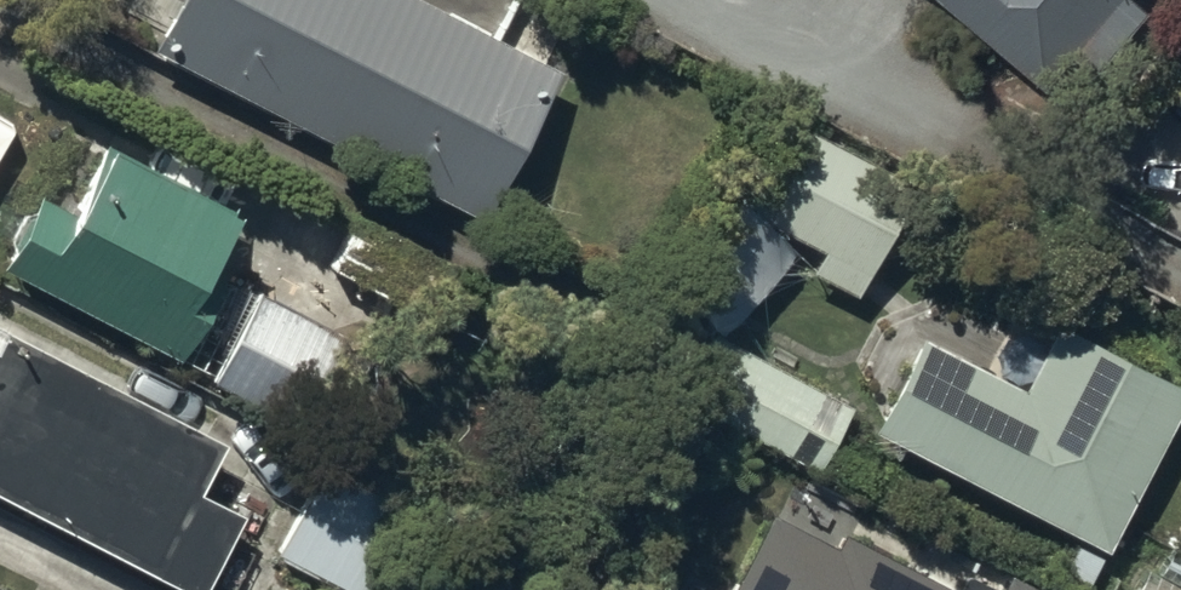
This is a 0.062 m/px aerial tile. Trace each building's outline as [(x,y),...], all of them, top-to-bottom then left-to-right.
[(421,0),(179,0),(162,33),(476,197),(545,65),(421,0)] [(1045,67),(1104,0),(969,0),(1045,67)] [(787,119),(747,204),(822,239),(811,262),(856,283),(907,175),(787,119)] [(223,198),(108,137),(69,210),(36,192),(2,256),(177,350),(220,270),(192,255),(223,198)] [(352,343),(246,289),(206,367),(312,421),(352,343)] [(1065,324),(1030,389),(921,332),(875,418),(1106,538),(1180,395),(1180,384),(1065,324)] [(0,325),(0,481),(197,583),(239,502),(197,480),(219,439),(0,325)] [(314,459),(268,547),(350,589),(359,589),(403,506),(314,459)] [(847,531),(840,544),(771,508),(729,589),(962,589),(847,531)] [(1010,581),(1006,589),(1027,589),(1010,581)]
